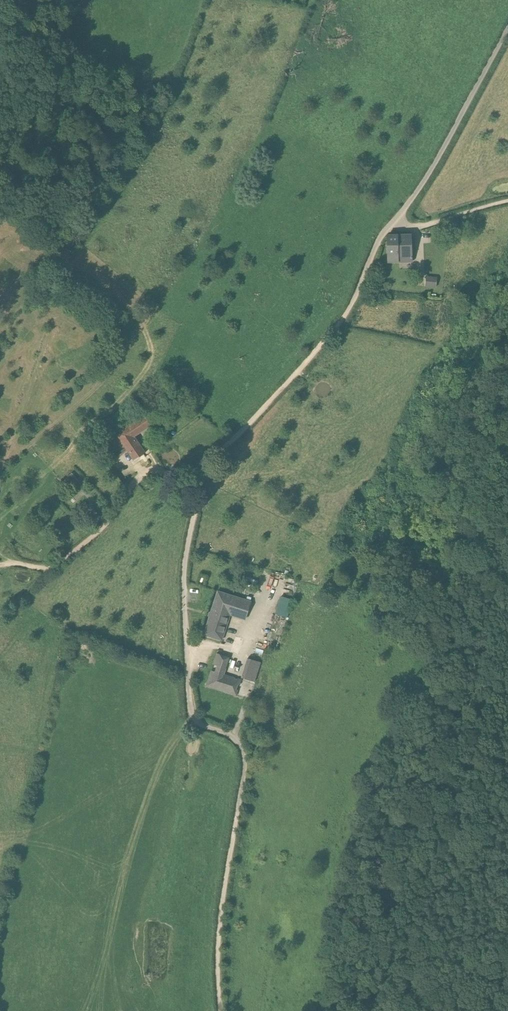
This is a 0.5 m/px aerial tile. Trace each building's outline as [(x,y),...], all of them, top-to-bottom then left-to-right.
[(412,261),(412,235),(388,236),(389,262),(412,261)] [(429,275),(428,287),(446,289),(447,276),(429,275)] [(144,414),(116,433),(135,461),(144,454),(133,438),(151,425),(144,414)] [(75,478),(74,477),(72,474),(63,483),(69,489),(74,484),(72,481),(75,478)] [(204,635),(221,640),(222,640),(230,615),(246,620),(252,602),(218,591),(204,635)] [(277,615),(289,617),(293,597),(281,595),(277,615)] [(215,672),(212,671),(207,686),(236,695),(238,690),(236,689),(238,684),(240,685),(242,679),(238,678),(238,679),(236,678),(236,677),(224,674),(229,658),(217,654),(214,665),(217,666),(215,672)] [(241,678),(254,682),(255,682),(261,663),(247,658),(241,678)]
